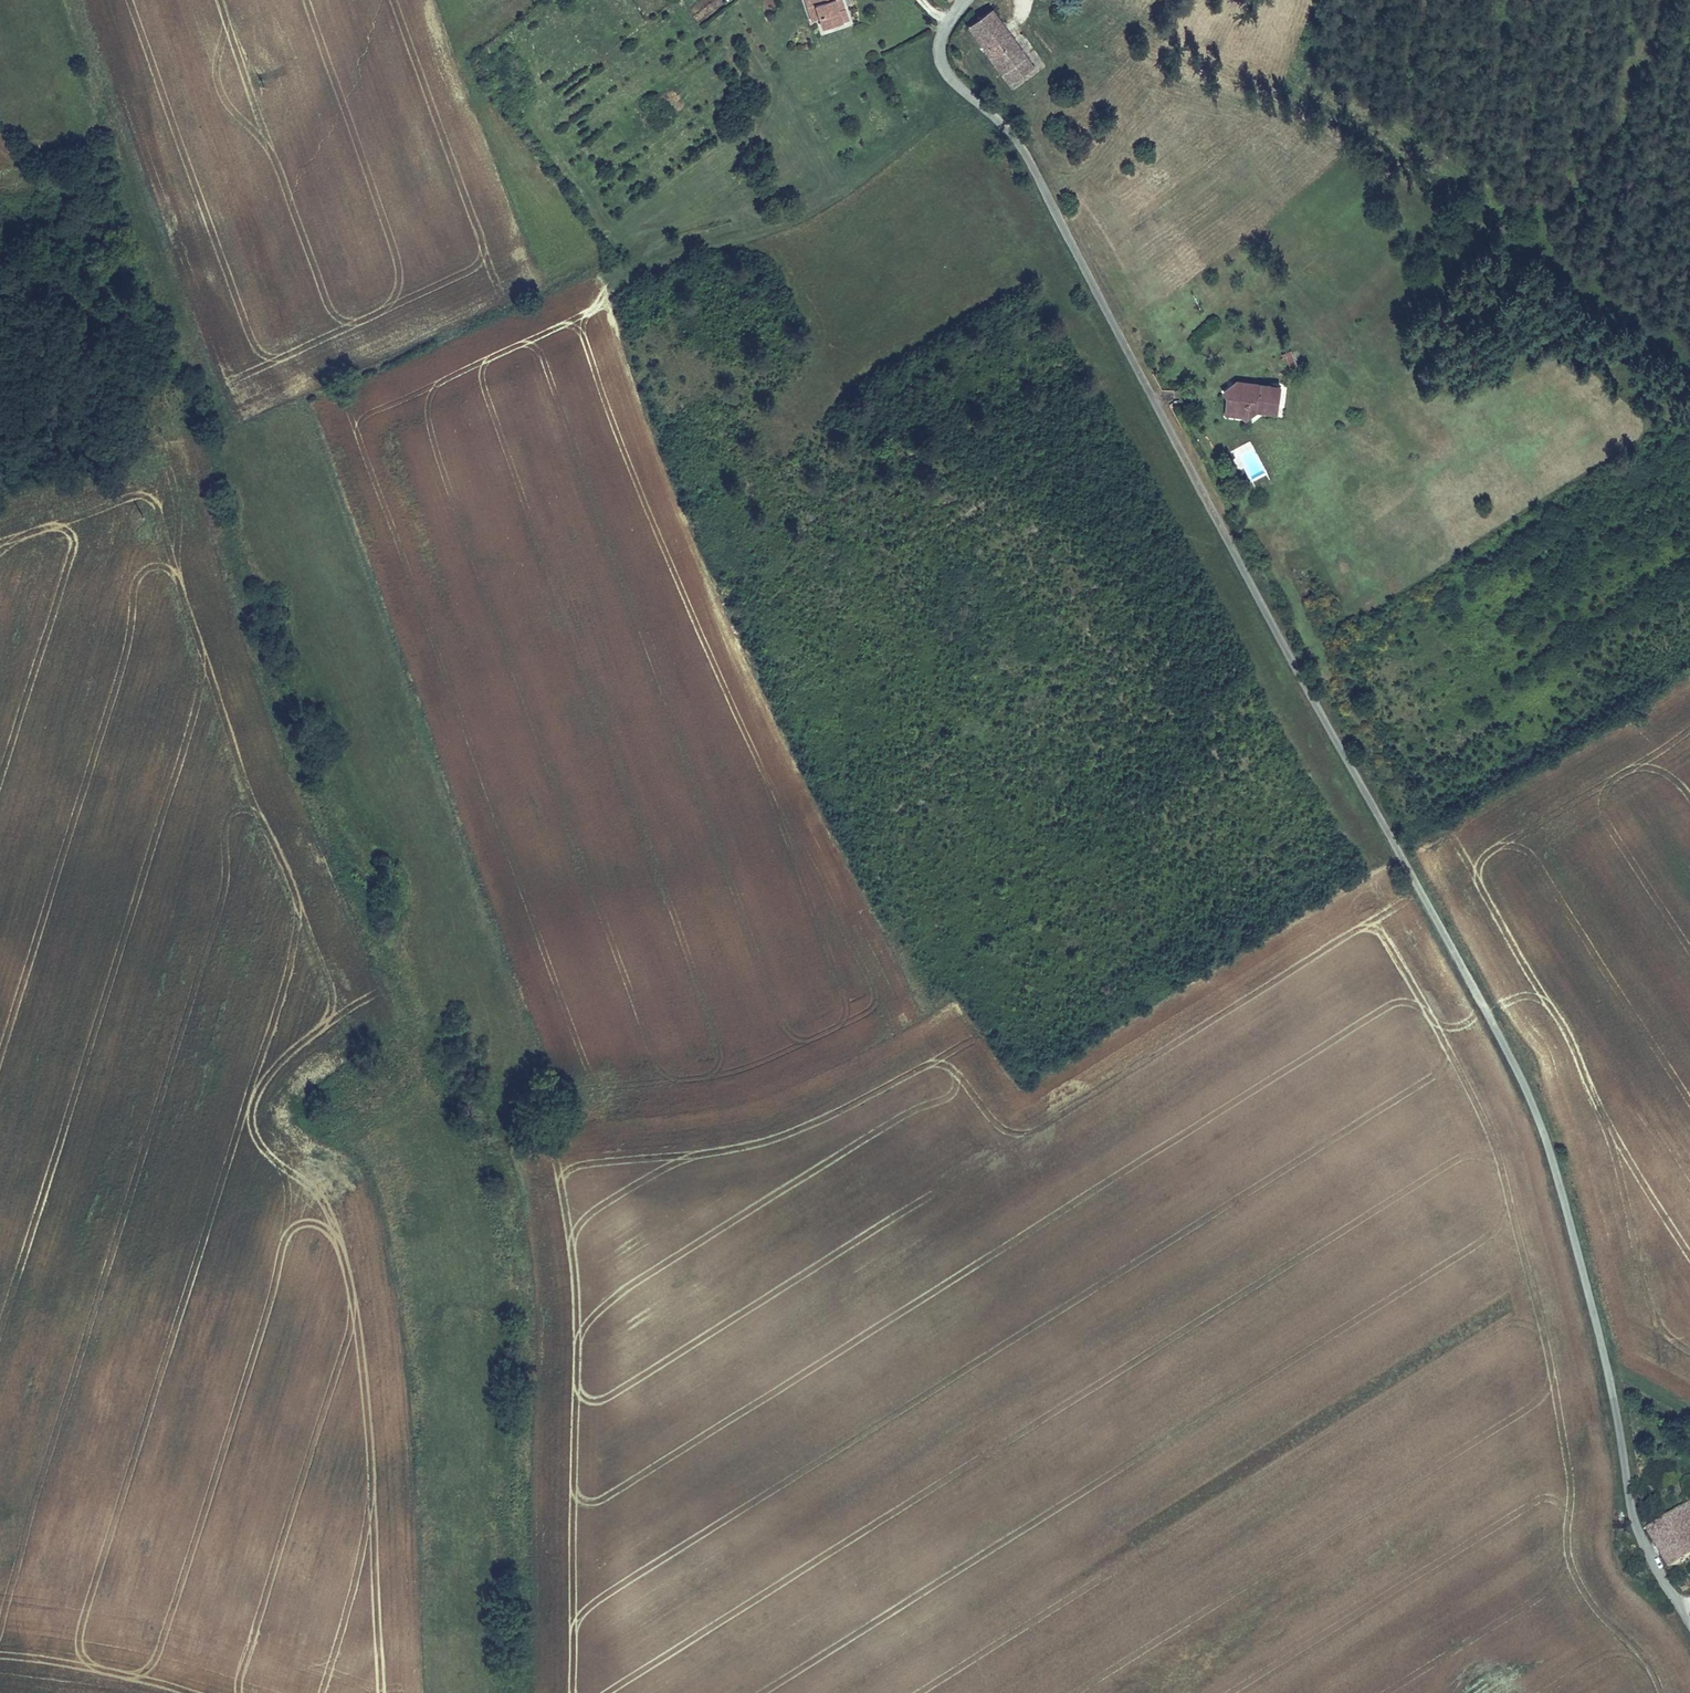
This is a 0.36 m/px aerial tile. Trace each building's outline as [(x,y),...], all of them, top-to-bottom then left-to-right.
[(823,8),(846,3),(845,0),(820,0),(823,8)] [(1032,65),(1029,62),(989,8),(967,24),(1010,81),(1032,65)] [(1290,367),(1296,364),(1291,350),(1284,353),(1290,367)] [(1225,381),(1222,392),(1237,395),(1235,401),(1240,408),(1253,399),(1274,405),(1281,377),(1238,368),(1222,379),(1225,381)] [(1160,401),(1173,401),(1173,391),(1160,392),(1160,401)] [(1237,395),(1222,392),(1221,400),(1235,401),(1237,395)] [(1230,452),(1248,484),(1267,474),(1249,441),(1230,452)] [(1645,1528),(1670,1572),(1689,1558),(1689,1498),(1645,1528)] [(1689,1584),(1679,1590),(1682,1594),(1689,1589),(1689,1586),(1689,1584)]
